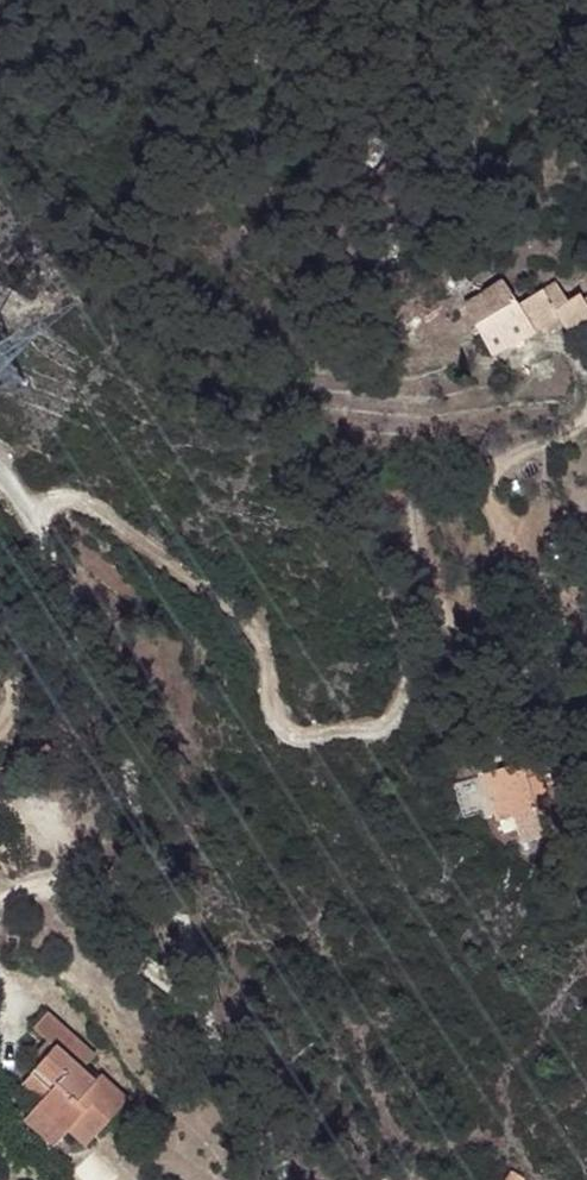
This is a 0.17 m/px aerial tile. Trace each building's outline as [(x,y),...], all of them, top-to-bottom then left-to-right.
[(445,289),(451,286),(459,266),(455,259),(436,269),(445,289)] [(468,284),(459,266),(451,286),(454,290),(468,284)] [(520,314),(506,283),(463,307),(489,360),(533,336),(520,314)] [(546,302),(557,324),(567,343),(586,332),(586,311),(584,304),(568,310),(561,295),(546,302)] [(557,324),(546,302),(539,305),(550,329),(557,324)] [(550,329),(539,305),(520,314),(533,336),(550,329)] [(13,1013),(0,1027),(0,1030),(13,1042),(19,1049),(7,1064),(0,1071),(0,1080),(14,1093),(7,1102),(4,1106),(32,1132),(37,1128),(45,1118),(64,1135),(96,1101),(66,1075),(61,1081),(48,1070),(52,1064),(58,1057),(13,1013)] [(13,1042),(0,1056),(7,1064),(19,1049),(13,1042)] [(0,1080),(0,1095),(7,1102),(14,1093),(0,1080)] [(64,1135),(45,1118),(37,1128),(56,1146),(64,1135)]
